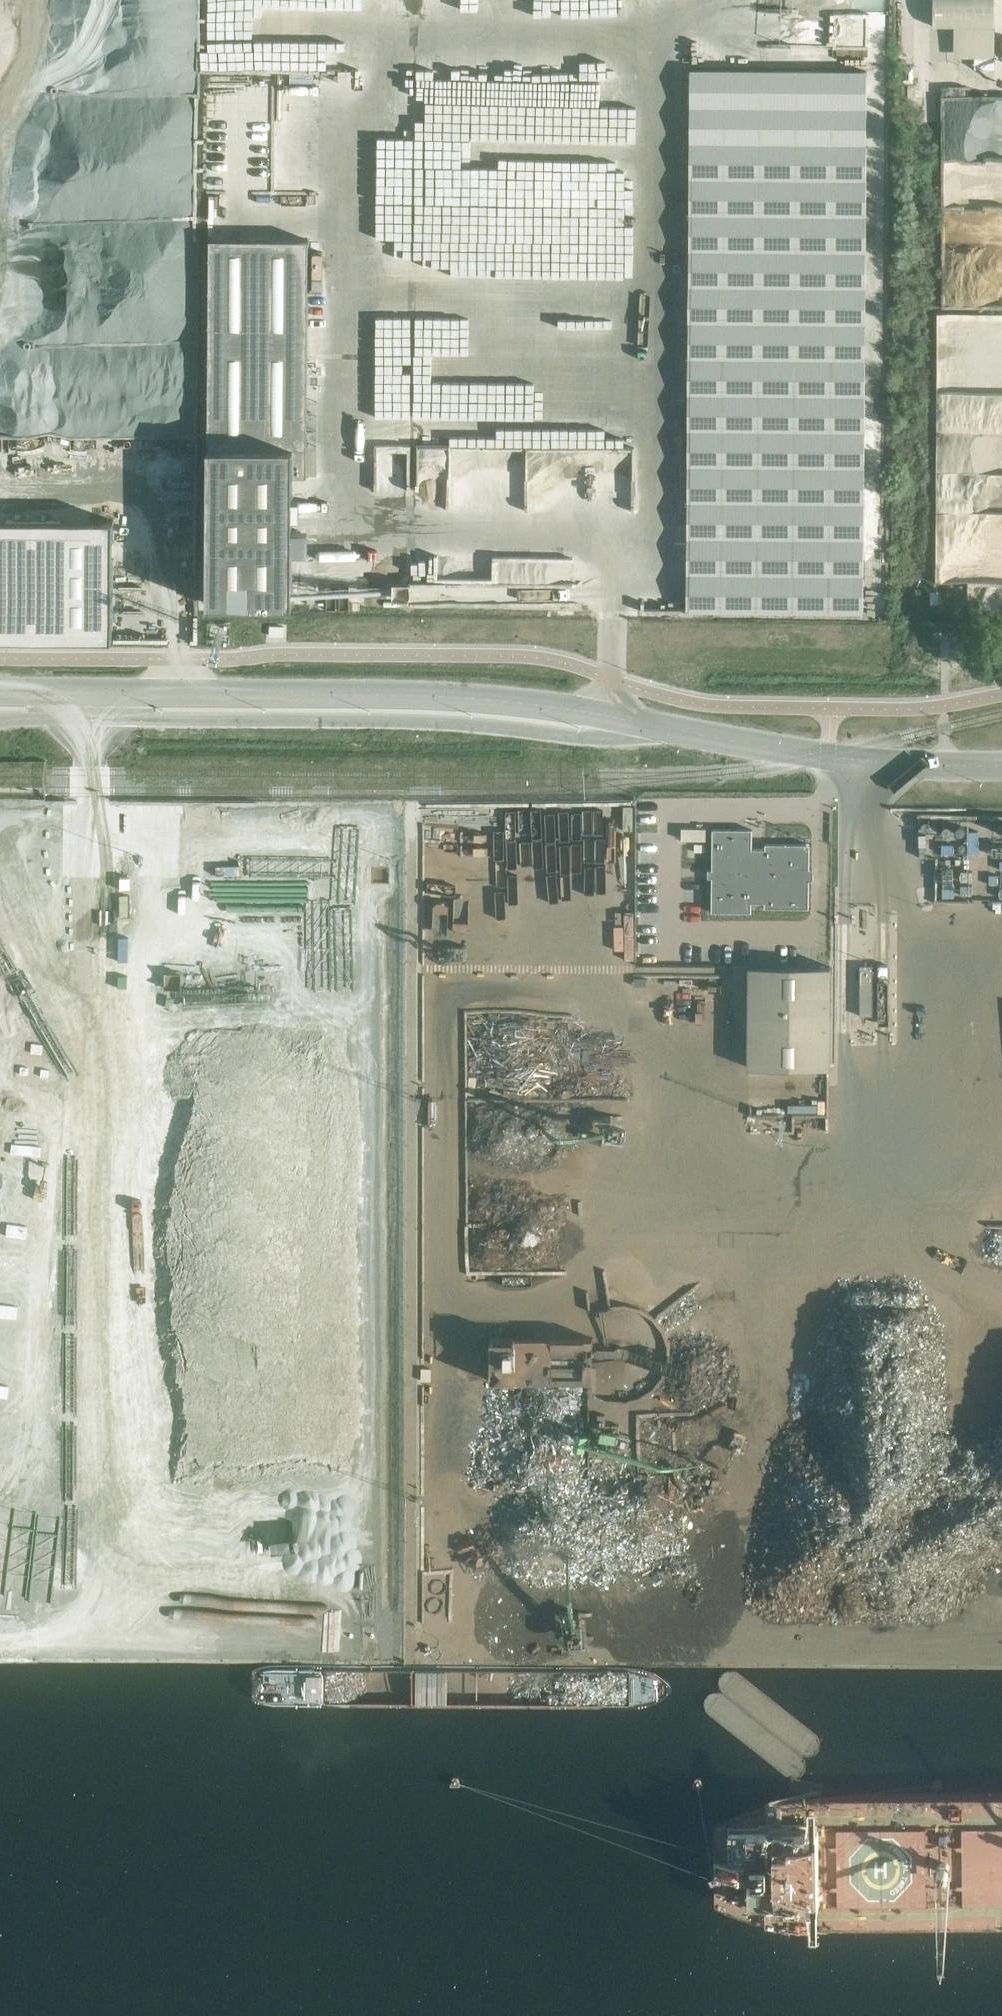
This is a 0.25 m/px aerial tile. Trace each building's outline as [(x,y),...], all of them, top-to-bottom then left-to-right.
[(997,56),(998,0),(935,0),(934,49),(948,49),(948,34),(940,34),(940,27),(955,28),(955,55),(997,56)] [(308,475),(309,240),(210,239),(208,603),(293,604),(294,475),(308,475)] [(120,396),(90,397),(91,421),(120,420),(120,396)] [(114,520),(0,519),(0,639),(113,640),(114,520)] [(868,619),(869,571),(748,568),(748,616),(868,619)] [(810,908),(810,868),(810,844),(766,844),(766,849),(753,848),(753,829),(713,829),(712,912),(752,912),(752,903),(765,903),(765,908),(810,908)] [(830,1068),(831,967),(750,966),(749,1067),(830,1068)]
